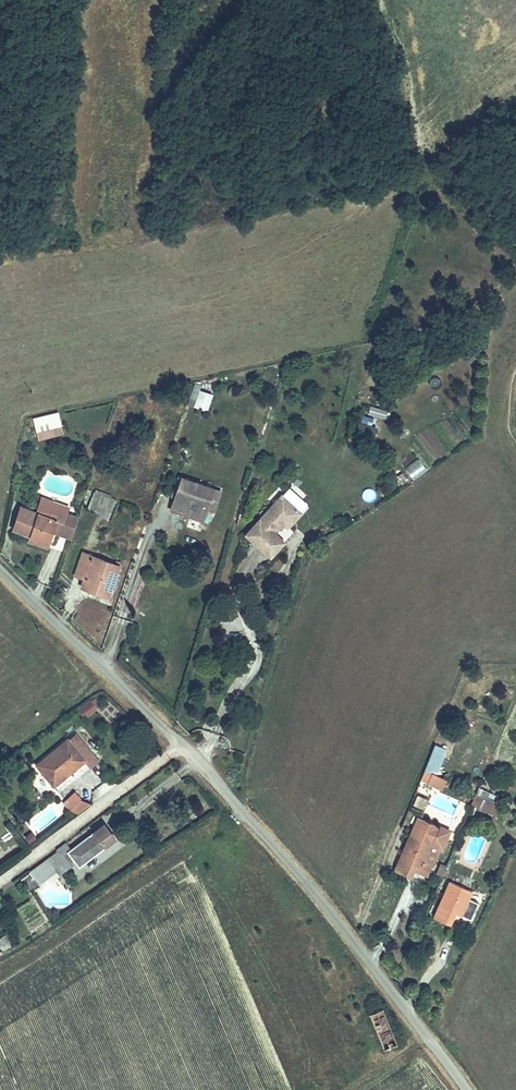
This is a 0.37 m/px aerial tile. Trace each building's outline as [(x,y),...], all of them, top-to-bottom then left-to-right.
[(198,390),(193,407),(208,412),(213,394),(198,390)] [(386,418),(388,410),(370,406),(368,415),(386,418)] [(371,444),(377,420),(361,416),(355,440),(371,444)] [(53,419),(36,422),(39,436),(57,433),(53,419)] [(413,481),(427,470),(419,458),(404,468),(413,481)] [(186,469),(179,490),(210,500),(216,480),(186,469)] [(227,483),(216,480),(210,500),(220,503),(227,483)] [(210,500),(179,490),(175,502),(206,512),(210,500)] [(110,514),(116,497),(97,491),(91,508),(110,514)] [(287,493),(250,537),(274,558),(287,542),(279,536),(287,526),(291,529),(307,510),(287,493)] [(22,501),(13,525),(48,539),(56,516),(65,519),(71,503),(49,495),(43,509),(22,501)] [(82,549),(74,572),(98,579),(95,591),(109,595),(120,560),(82,549)] [(84,719),(98,710),(91,700),(77,710),(84,719)] [(100,749),(85,730),(74,739),(73,737),(40,761),(48,772),(54,767),(66,783),(92,762),(89,758),(100,749)] [(440,786),(444,776),(425,768),(421,779),(440,786)] [(76,791),(63,802),(75,817),(88,805),(76,791)] [(500,800),(481,791),(477,799),(496,808),(500,800)] [(417,816),(396,871),(409,877),(414,866),(410,864),(412,860),(422,864),(437,824),(417,816)] [(113,826),(75,854),(88,871),(125,841),(113,826)] [(70,855),(58,865),(64,873),(60,876),(65,883),(82,870),(70,855)] [(39,886),(58,873),(48,858),(28,872),(39,886)] [(453,877),(436,915),(451,921),(455,912),(451,911),(453,906),(465,912),(475,887),(453,877)] [(43,883),(34,890),(40,897),(48,890),(43,883)] [(370,1012),(383,1043),(397,1038),(385,1007),(370,1012)]
